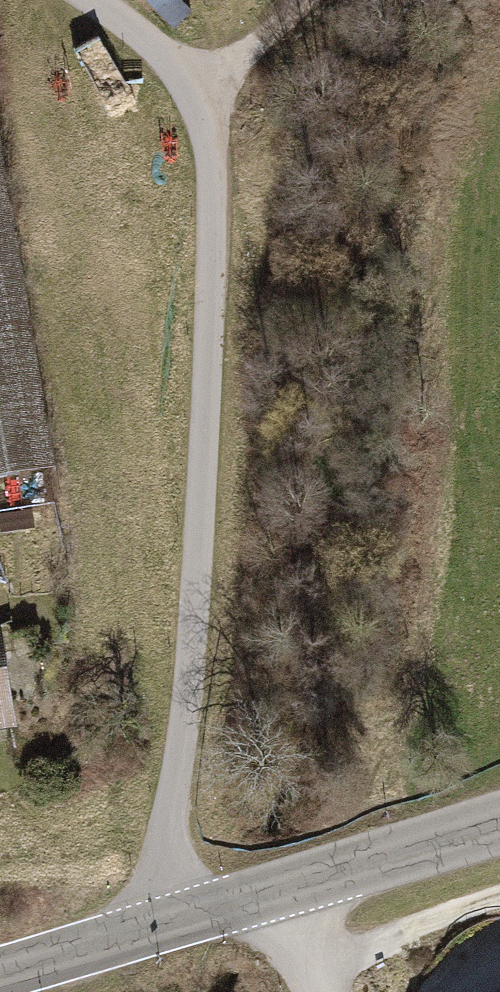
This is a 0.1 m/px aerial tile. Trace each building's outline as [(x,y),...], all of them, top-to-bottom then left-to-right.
[(0,633),(0,733),(16,731),(0,633)]
